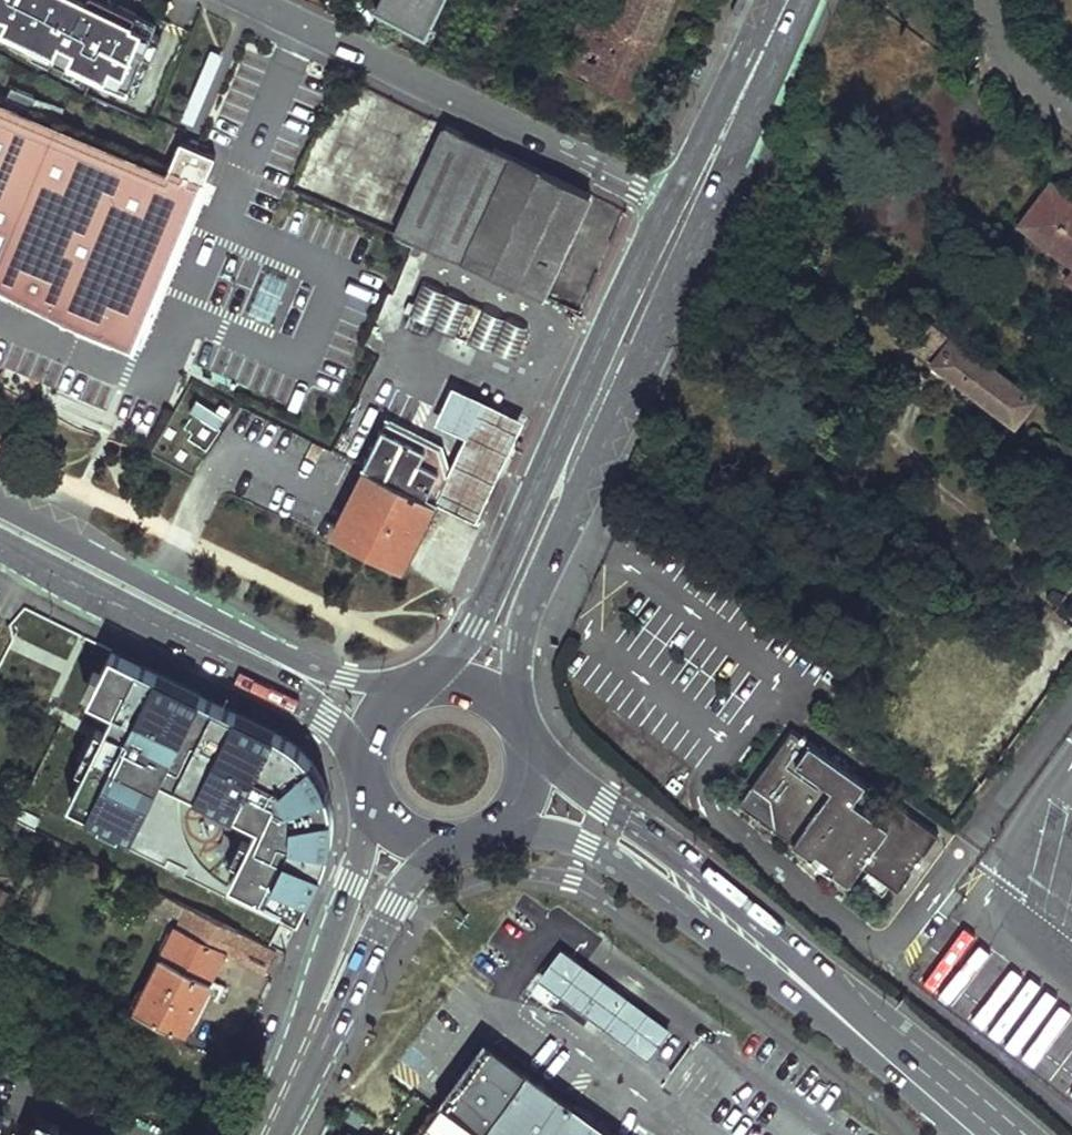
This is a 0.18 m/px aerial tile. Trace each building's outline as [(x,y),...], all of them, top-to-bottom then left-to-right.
[(3,25),(1,31),(125,88),(136,86),(160,35),(132,21),(136,12),(111,0),(0,0),(0,24),(3,25)] [(430,31),(445,0),(381,0),(377,8),(430,31)] [(638,100),(677,0),(629,0),(617,31),(588,20),(568,70),(638,100)] [(732,11),(740,14),(746,0),(737,0),(732,11)] [(205,182),(0,107),(0,276),(135,345),(205,182)] [(592,194),(453,127),(401,234),(420,243),(542,295),(592,194)] [(1058,191),(1027,228),(1071,261),(1071,202),(1058,191)] [(471,306),(422,284),(409,315),(457,336),(471,306)] [(481,311),(471,306),(457,336),(468,341),(481,311)] [(526,331),(481,311),(468,341),(512,360),(526,331)] [(921,316),(901,341),(1015,424),(1034,399),(921,316)] [(526,416),(487,397),(449,474),(436,501),(475,520),(526,416)] [(206,449),(225,416),(199,402),(180,435),(206,449)] [(442,448),(386,421),(365,465),(369,467),(436,501),(449,474),(442,448)] [(644,437),(636,434),(628,454),(636,457),(644,437)] [(436,501),(369,467),(336,531),(403,564),(436,501)] [(676,553),(664,544),(658,553),(670,562),(676,553)] [(916,682),(938,651),(934,647),(910,678),(916,682)] [(118,708),(105,734),(167,765),(189,723),(190,723),(204,694),(175,680),(114,651),(92,695),(118,708)] [(1015,689),(1019,693),(1036,669),(1032,667),(1015,689)] [(1011,687),(1001,700),(1009,705),(1019,693),(1015,689),(1011,687)] [(167,765),(105,734),(101,742),(163,774),(165,774),(182,783),(222,703),(204,694),(190,723),(189,723),(167,765)] [(232,881),(301,915),(331,848),(332,835),(331,819),(321,774),(311,758),(297,745),(262,723),(222,703),(182,783),(238,811),(242,804),(265,815),(261,823),(232,881)] [(865,784),(792,731),(738,805),(813,859),(817,853),(833,864),(829,870),(849,885),(862,867),(869,872),(889,886),(897,892),(938,835),(900,808),(886,826),(853,802),(865,784)] [(848,731),(844,735),(849,739),(853,735),(848,731)] [(844,735),(840,741),(845,745),(849,739),(844,735)] [(163,774),(101,742),(71,800),(136,832),(165,774),(163,774)] [(242,804),(238,811),(261,823),(265,815),(242,804)] [(817,853),(813,859),(814,869),(817,872),(829,870),(833,864),(817,853)] [(889,886),(869,872),(865,877),(885,892),(889,886)] [(9,890),(0,886),(0,909),(9,890)] [(237,931),(171,898),(166,911),(182,919),(135,1012),(185,1036),(226,953),(265,972),(276,951),(237,931)] [(621,995),(558,949),(536,978),(598,1023),(668,1074),(689,1045),(621,995)] [(529,1070),(511,1094),(481,1134),(617,1134),(529,1070)] [(511,1094),(504,1089),(488,1110),(479,1103),(466,1121),(476,1128),(471,1134),(481,1134),(511,1094)]
